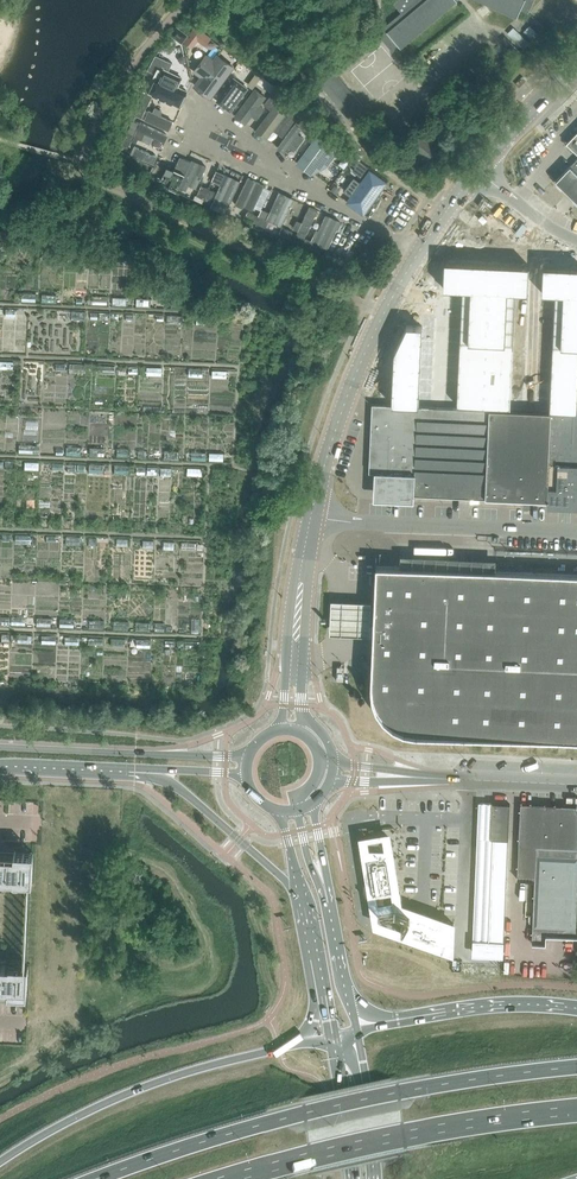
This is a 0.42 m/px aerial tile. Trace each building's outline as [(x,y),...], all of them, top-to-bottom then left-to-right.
[(393,3),(401,12),(377,33),(393,51),(398,46),(401,49),(457,0),(396,0),(393,3)] [(516,18),(521,9),(528,12),(533,0),(477,0),(516,18)] [(501,39),(509,47),(512,44),(505,36),(501,39)] [(151,62),(147,70),(155,73),(158,67),(168,72),(172,63),(155,55),(151,62)] [(155,78),(149,92),(153,94),(179,106),(187,91),(186,91),(177,86),(181,78),(168,72),(158,67),(155,73),(153,77),(155,78)] [(234,78),(217,101),(230,111),(247,88),(234,78)] [(364,107),(364,108),(364,107),(368,112),(373,108),(372,108),(369,104),(369,103),(364,107)] [(423,132),(421,134),(418,131),(413,138),(416,140),(411,147),(426,159),(438,143),(423,132)] [(567,143),(576,153),(576,132),(567,143)] [(556,181),(568,193),(576,201),(576,159),(576,160),(556,181)] [(445,262),(443,289),(459,290),(461,263),(445,262)] [(461,263),(459,290),(462,290),(472,290),(474,263),(461,263)] [(474,263),(472,290),(485,291),(487,264),(474,263)] [(487,264),(485,291),(489,291),(498,291),(500,265),(487,264)] [(500,265),(498,291),(511,292),(513,265),(500,265)] [(513,265),(511,292),(515,292),(527,293),(529,266),(513,265)] [(543,266),(542,294),(555,294),(556,294),(557,267),(543,266)] [(557,267),(556,294),(569,295),(570,268),(557,267)] [(569,295),(576,295),(576,268),(570,268),(569,295)] [(462,290),(462,303),(488,304),(489,291),(485,291),(472,290),(462,290)] [(489,291),(488,304),(515,305),(515,292),(511,292),(498,291),(489,291)] [(554,307),(576,308),(576,295),(569,295),(556,294),(555,294),(554,307)] [(462,303),(461,316),(488,317),(488,304),(462,303)] [(488,304),(488,317),(514,318),(515,305),(488,304)] [(554,320),(576,321),(576,308),(554,307),(554,320)] [(461,316),(460,329),(487,330),(488,317),(461,316)] [(488,317),(487,330),(514,331),(514,318),(488,317)] [(553,333),(576,334),(576,321),(554,320),(553,333)] [(392,351),(419,353),(421,326),(405,325),(392,351)] [(460,329),(460,342),(486,343),(487,330),(460,329)] [(487,330),(486,343),(513,344),(514,331),(487,330)] [(553,346),(576,347),(576,334),(553,333),(553,346)] [(460,342),(459,355),(486,356),(486,343),(460,342)] [(486,343),(486,356),(512,357),(513,344),(486,343)] [(552,359),(576,361),(576,347),(553,346),(552,359)] [(392,351),(392,364),(419,366),(419,353),(392,351)] [(459,355),(458,368),(485,369),(486,356),(459,355)] [(486,356),(485,369),(512,371),(512,357),(486,356)] [(551,372),(576,374),(576,361),(552,359),(551,372)] [(392,364),(391,377),(418,379),(419,366),(392,364)] [(458,368),(458,381),(484,382),(485,369),(458,368)] [(485,369),(484,382),(511,384),(512,371),(485,369)] [(551,385),(576,387),(576,374),(551,372),(551,385)] [(391,377),(391,390),(417,392),(418,379),(391,377)] [(458,381),(457,394),(484,395),(484,382),(458,381)] [(484,382),(484,395),(510,397),(511,384),(484,382)] [(550,399),(576,400),(576,387),(551,385),(550,399)] [(391,390),(390,404),(417,405),(417,392),(391,390)] [(457,394),(457,407),(483,408),(484,395),(457,394)] [(484,395),(483,408),(510,410),(510,397),(484,395)] [(549,412),(576,413),(576,401),(576,400),(550,399),(549,412)] [(576,508),(576,413),(549,412),(543,411),(435,407),(372,404),(369,472),(374,473),(374,483),(375,483),(375,493),(380,499),(399,500),(399,501),(414,502),(414,495),(426,496),(473,498),(485,499),(485,498),(491,499),(547,501),(547,507),(576,508)] [(371,658),(370,697),(371,699),(374,709),(383,719),(393,727),(404,734),(419,736),(576,741),(576,574),(375,566),(371,658)] [(371,602),(331,600),(330,635),(369,637),(371,602)] [(479,803),(477,838),(479,838),(508,840),(510,804),(479,803)] [(576,936),(576,902),(576,809),(564,809),(559,808),(543,808),(538,807),(521,807),(517,879),(535,880),(532,942),(546,943),(546,934),(557,935),(576,936)] [(367,891),(368,891),(370,897),(371,909),(401,905),(400,900),(401,900),(400,893),(399,893),(392,852),(393,852),(394,852),(393,845),(392,845),(391,845),(390,839),(360,838),(367,883),(366,884),(367,891)] [(508,840),(479,838),(478,848),(474,953),(495,954),(501,954),(501,957),(503,957),(508,840)] [(13,880),(13,881),(32,882),(33,852),(0,851),(0,879),(13,880)] [(444,950),(453,924),(414,910),(399,935),(426,944),(426,946),(433,948),(433,947),(444,950)] [(27,994),(28,965),(9,964),(9,965),(0,965),(0,993),(27,994)]
